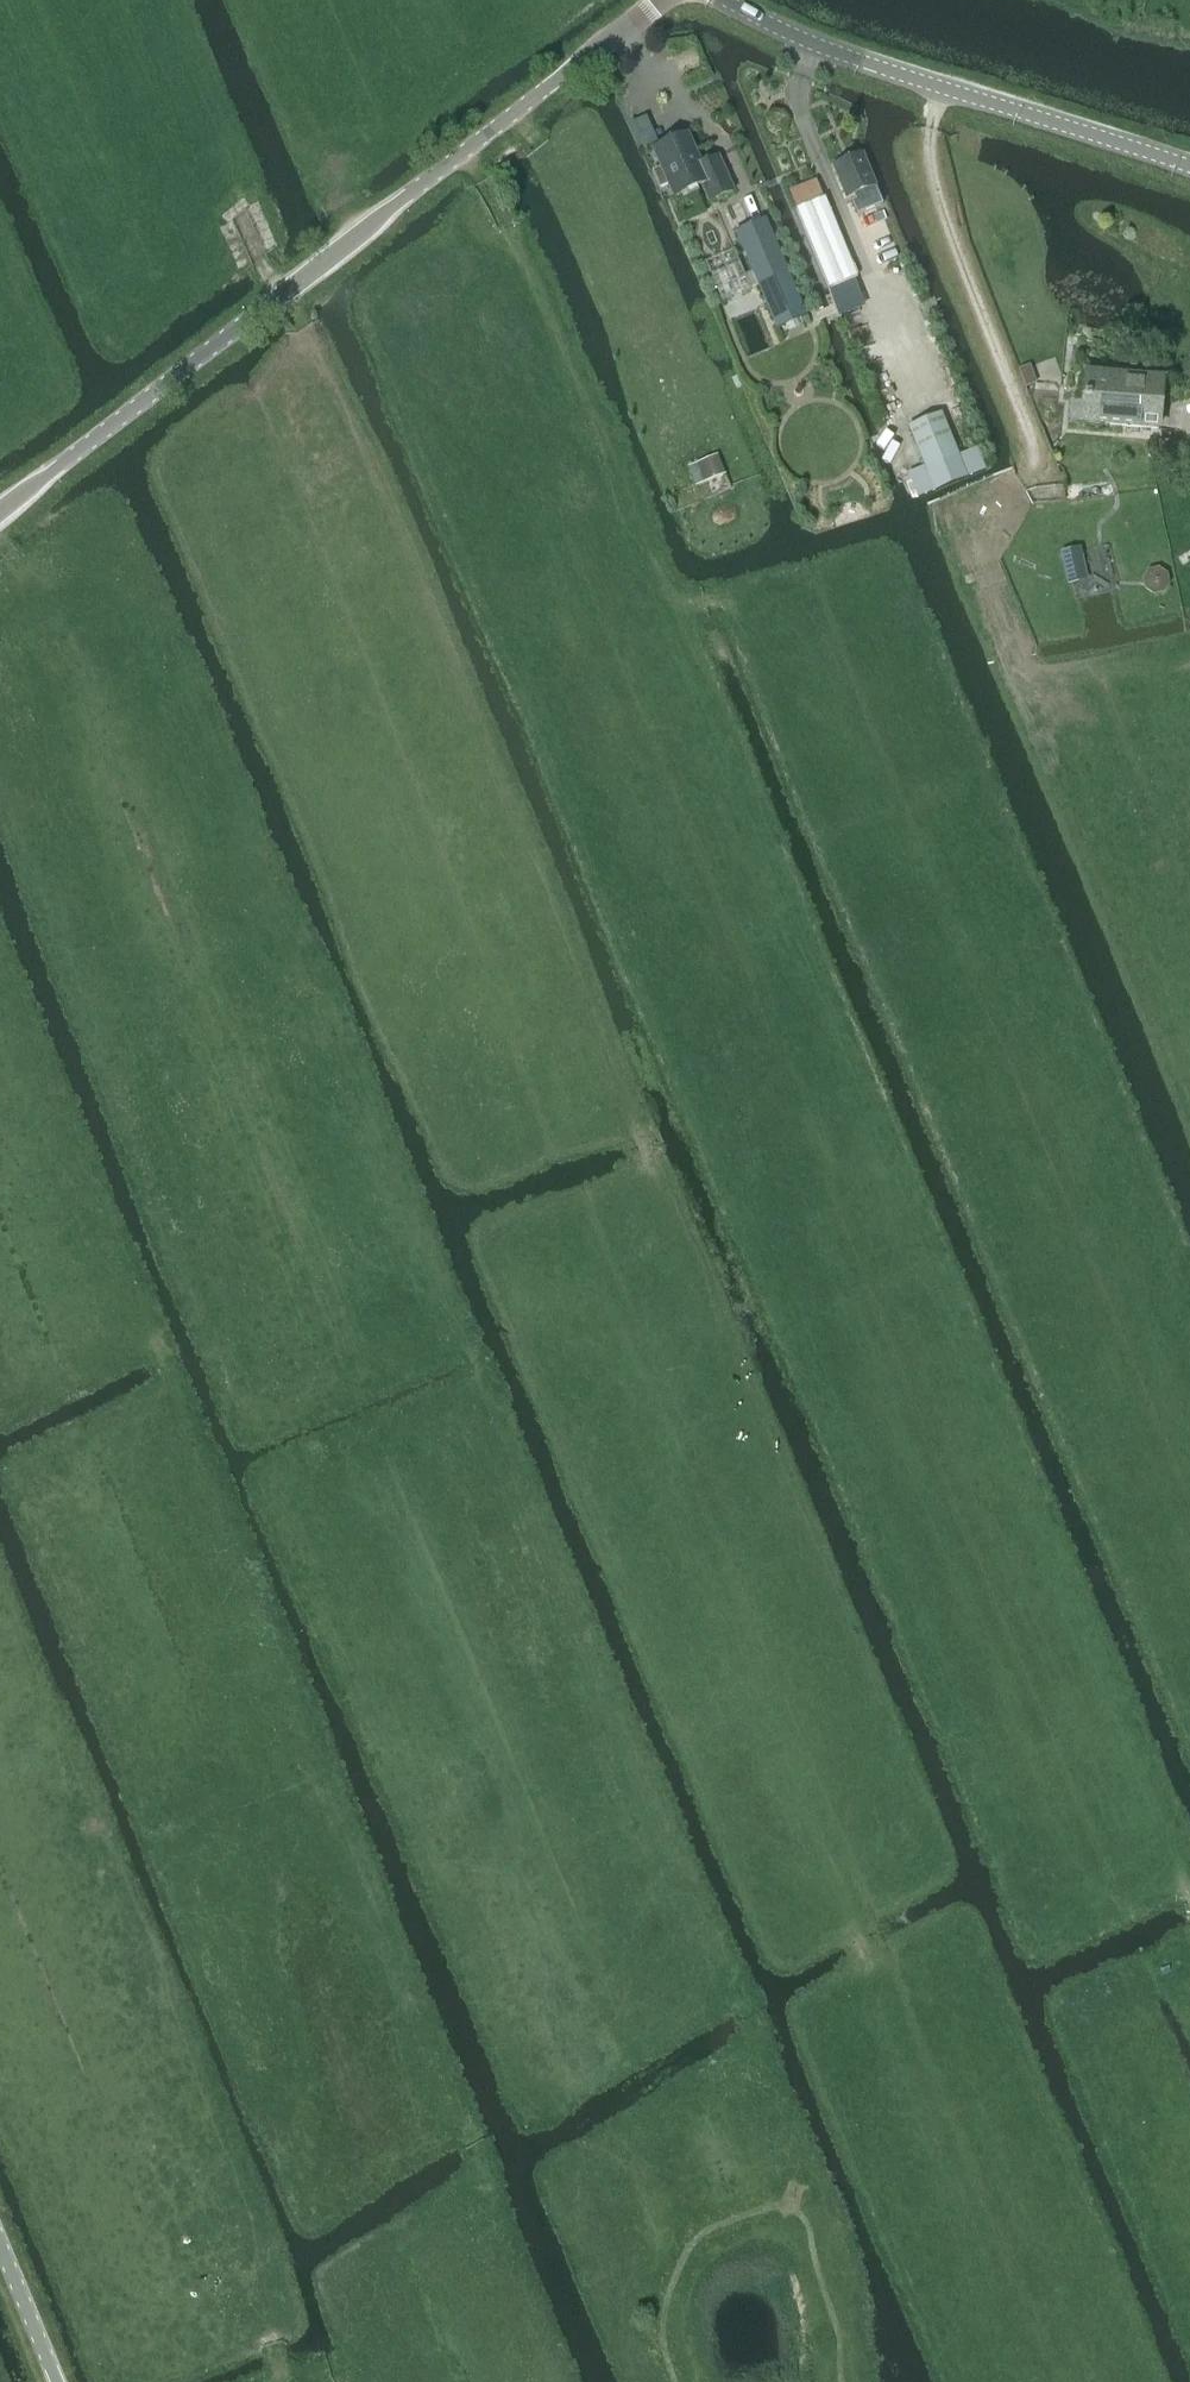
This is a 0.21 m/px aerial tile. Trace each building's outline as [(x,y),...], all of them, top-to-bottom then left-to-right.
[(661,190),(669,186),(675,199),(703,186),(710,203),(734,192),(718,158),(702,166),(692,145),(688,136),(653,151),(662,170),(653,173),(661,190)] [(839,170),(835,172),(841,186),(844,185),(849,197),(854,196),(856,201),(852,202),(857,216),(883,205),(874,186),(871,187),(859,158),(837,166),(839,170)] [(829,291),(858,279),(827,199),(797,212),(829,291)] [(766,222),(737,234),(760,287),(774,320),(802,308),(788,275),(766,222)] [(1086,377),(1083,419),(1082,424),(1158,430),(1163,381),(1143,379),(1143,383),(1126,382),(1127,380),(1086,377)] [(927,472),(960,459),(942,415),(909,428),(927,472)] [(1078,553),(1065,556),(1071,581),(1084,578),(1078,553)]
